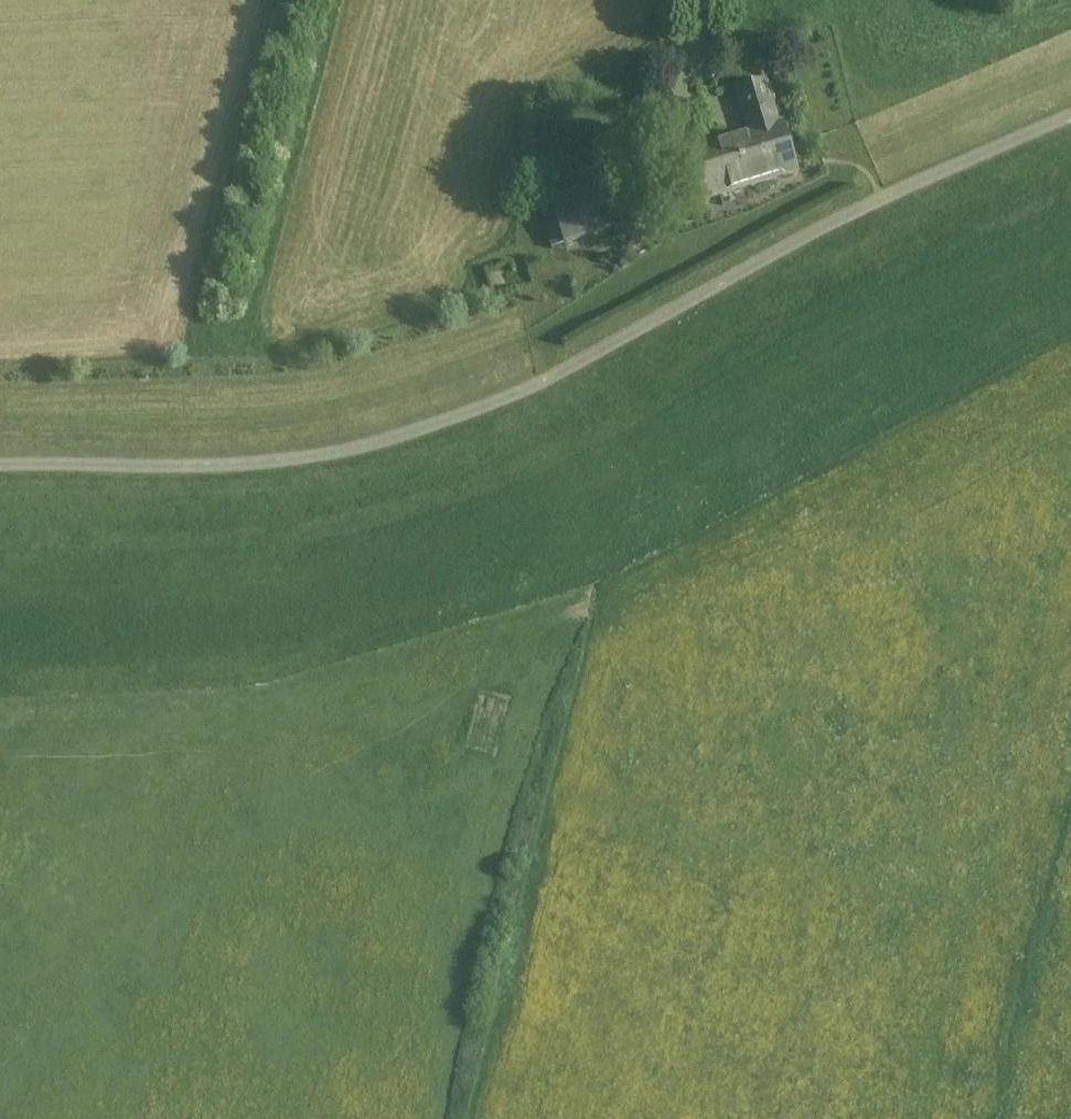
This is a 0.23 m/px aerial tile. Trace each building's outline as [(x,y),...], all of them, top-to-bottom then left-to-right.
[(750,136),(690,154),(704,201),(796,173),(782,127),(780,127),(767,83),(737,92),(750,136)] [(616,180),(551,200),(564,242),(628,223),(616,180)]
